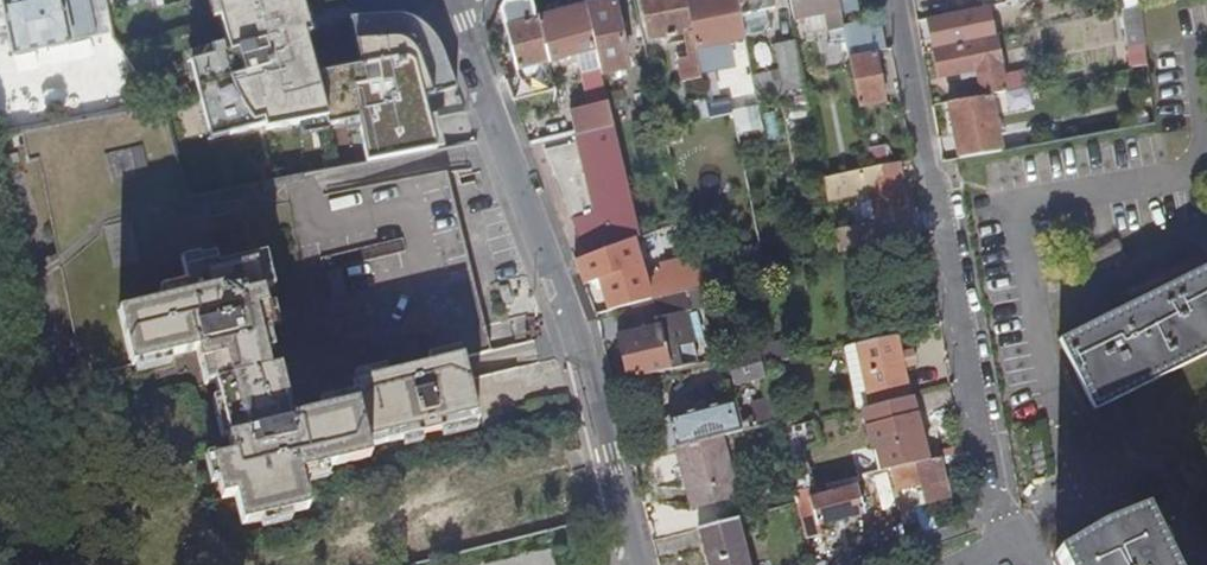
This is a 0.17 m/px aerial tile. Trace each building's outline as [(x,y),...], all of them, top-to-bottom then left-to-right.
[(3,7),(14,55),(96,37),(88,0),(35,0),(3,7)] [(436,149),(428,117),(423,98),(454,86),(447,68),(438,70),(434,50),(441,49),(436,38),(431,32),(423,25),(414,19),(405,16),(397,14),(350,18),(361,67),(354,66),(314,75),(304,36),(309,35),(300,0),(215,0),(219,17),(226,43),(210,47),(213,56),(190,62),(208,131),(227,126),(229,135),(265,125),(266,132),(325,117),(328,128),(357,120),(368,164),(436,149)] [(215,0),(207,0),(212,19),(219,17),(215,0)] [(536,61),(523,19),(518,0),(505,0),(493,3),(489,8),(504,70),(536,61)] [(628,68),(614,0),(582,0),(584,6),(596,57),(599,69),(600,74),(628,68)] [(692,32),(685,0),(641,0),(650,41),(692,32)] [(744,40),(740,17),(736,0),(685,0),(692,32),(695,50),(744,40)] [(774,9),(772,0),(736,0),(740,17),(774,9)] [(825,12),(828,31),(842,28),(842,26),(840,13),(837,0),(790,0),(794,19),(825,12)] [(840,13),(857,10),(854,0),(837,0),(840,13)] [(1129,68),(1146,65),(1139,5),(1122,9),(1129,68)] [(536,61),(589,50),(591,58),(596,57),(584,6),(523,19),(536,61)] [(952,46),(988,38),(981,8),(946,16),(952,46)] [(848,57),(874,52),(885,50),(879,19),(842,26),(842,28),(848,57)] [(988,96),(1028,88),(1025,71),(1000,76),(992,40),(988,41),(988,38),(952,46),(952,48),(933,52),(938,79),(976,72),(981,97),(988,96)] [(786,94),(804,90),(794,42),(775,46),(783,81),(786,94)] [(447,68),(441,49),(434,50),(438,70),(447,68)] [(858,106),(883,102),(874,52),(848,57),(858,106)] [(564,138),(600,130),(600,74),(599,69),(586,72),(594,104),(570,111),(564,138)] [(503,104),(544,93),(540,79),(498,92),(503,104)] [(756,100),(786,94),(783,81),(754,87),(756,100)] [(958,160),(1000,152),(988,96),(981,97),(946,104),(958,160)] [(695,120),(710,117),(707,104),(692,107),(695,120)] [(187,196),(164,105),(0,136),(0,211),(4,231),(37,225),(187,196)] [(428,117),(436,149),(441,147),(434,116),(428,117)] [(574,260),(618,242),(627,239),(612,177),(602,137),(600,130),(564,138),(565,146),(533,154),(574,260)] [(612,177),(642,169),(632,130),(602,137),(612,177)] [(355,377),(461,351),(462,355),(488,348),(441,147),(436,149),(368,164),(304,174),(305,180),(264,188),(263,181),(187,196),(37,225),(44,254),(55,252),(78,360),(87,358),(91,373),(129,364),(117,309),(188,293),(180,257),(213,250),(217,265),(266,253),(274,287),(263,290),(271,326),(261,328),(270,366),(281,364),(294,414),(360,398),(355,377)] [(837,253),(911,234),(898,163),(870,168),(822,178),(827,202),(874,191),(880,224),(833,234),(837,253)] [(585,284),(639,262),(618,242),(574,260),(576,262),(585,284)] [(220,498),(226,497),(233,495),(240,524),(307,508),(298,471),(369,454),(366,444),(477,417),(462,355),(461,351),(355,377),(360,398),(294,414),(281,364),(270,366),(261,328),(271,326),(263,290),(274,287),(266,253),(217,265),(213,250),(180,257),(188,293),(117,309),(129,364),(195,348),(204,385),(213,382),(230,454),(211,460),(213,467),(220,498)] [(662,297),(686,291),(699,288),(694,269),(657,278),(662,297)] [(1058,343),(1093,413),(1206,355),(1206,269),(1058,343)] [(699,288),(686,291),(691,310),(717,303),(712,285),(699,288)] [(630,306),(654,299),(651,287),(622,294),(625,307),(630,306)] [(628,380),(699,363),(685,312),(691,310),(686,291),(662,297),(654,299),(630,306),(637,332),(617,337),(628,380)] [(902,369),(914,366),(911,351),(899,354),(895,333),(857,340),(871,407),(908,398),(902,369)] [(787,340),(758,347),(762,365),(791,357),(790,351),(787,340)] [(871,407),(857,340),(845,344),(845,346),(843,346),(845,357),(847,356),(858,410),(862,409),(870,407),(871,407)] [(809,346),(790,351),(791,357),(811,353),(809,346)] [(739,386),(766,379),(762,365),(758,347),(730,354),(739,386)] [(753,427),(777,421),(774,410),(769,391),(751,396),(757,419),(752,420),(753,427)] [(891,469),(927,461),(912,396),(908,398),(871,407),(870,407),(862,409),(871,451),(875,450),(880,471),(888,469),(891,469)] [(712,438),(741,431),(750,428),(747,419),(745,420),(740,400),(669,418),(677,448),(679,447),(712,438)] [(777,421),(779,428),(797,424),(792,405),(774,410),(777,421)] [(795,491),(811,488),(801,444),(815,441),(811,421),(797,424),(779,428),(781,438),(783,446),(795,491)] [(694,506),(735,495),(729,471),(722,473),(712,438),(679,447),(694,506)] [(926,501),(946,497),(940,467),(966,459),(964,452),(962,453),(927,461),(891,469),(896,491),(915,487),(916,493),(923,491),(926,501)] [(896,503),(917,499),(916,493),(915,487),(896,491),(893,492),(896,503)] [(796,543),(813,541),(810,529),(855,519),(848,489),(797,502),(787,504),(796,543)] [(1143,510),(1091,525),(1053,554),(1058,564),(1166,564),(1154,539),(1156,537),(1143,510)] [(740,517),(699,527),(708,564),(752,564),(740,517)]
